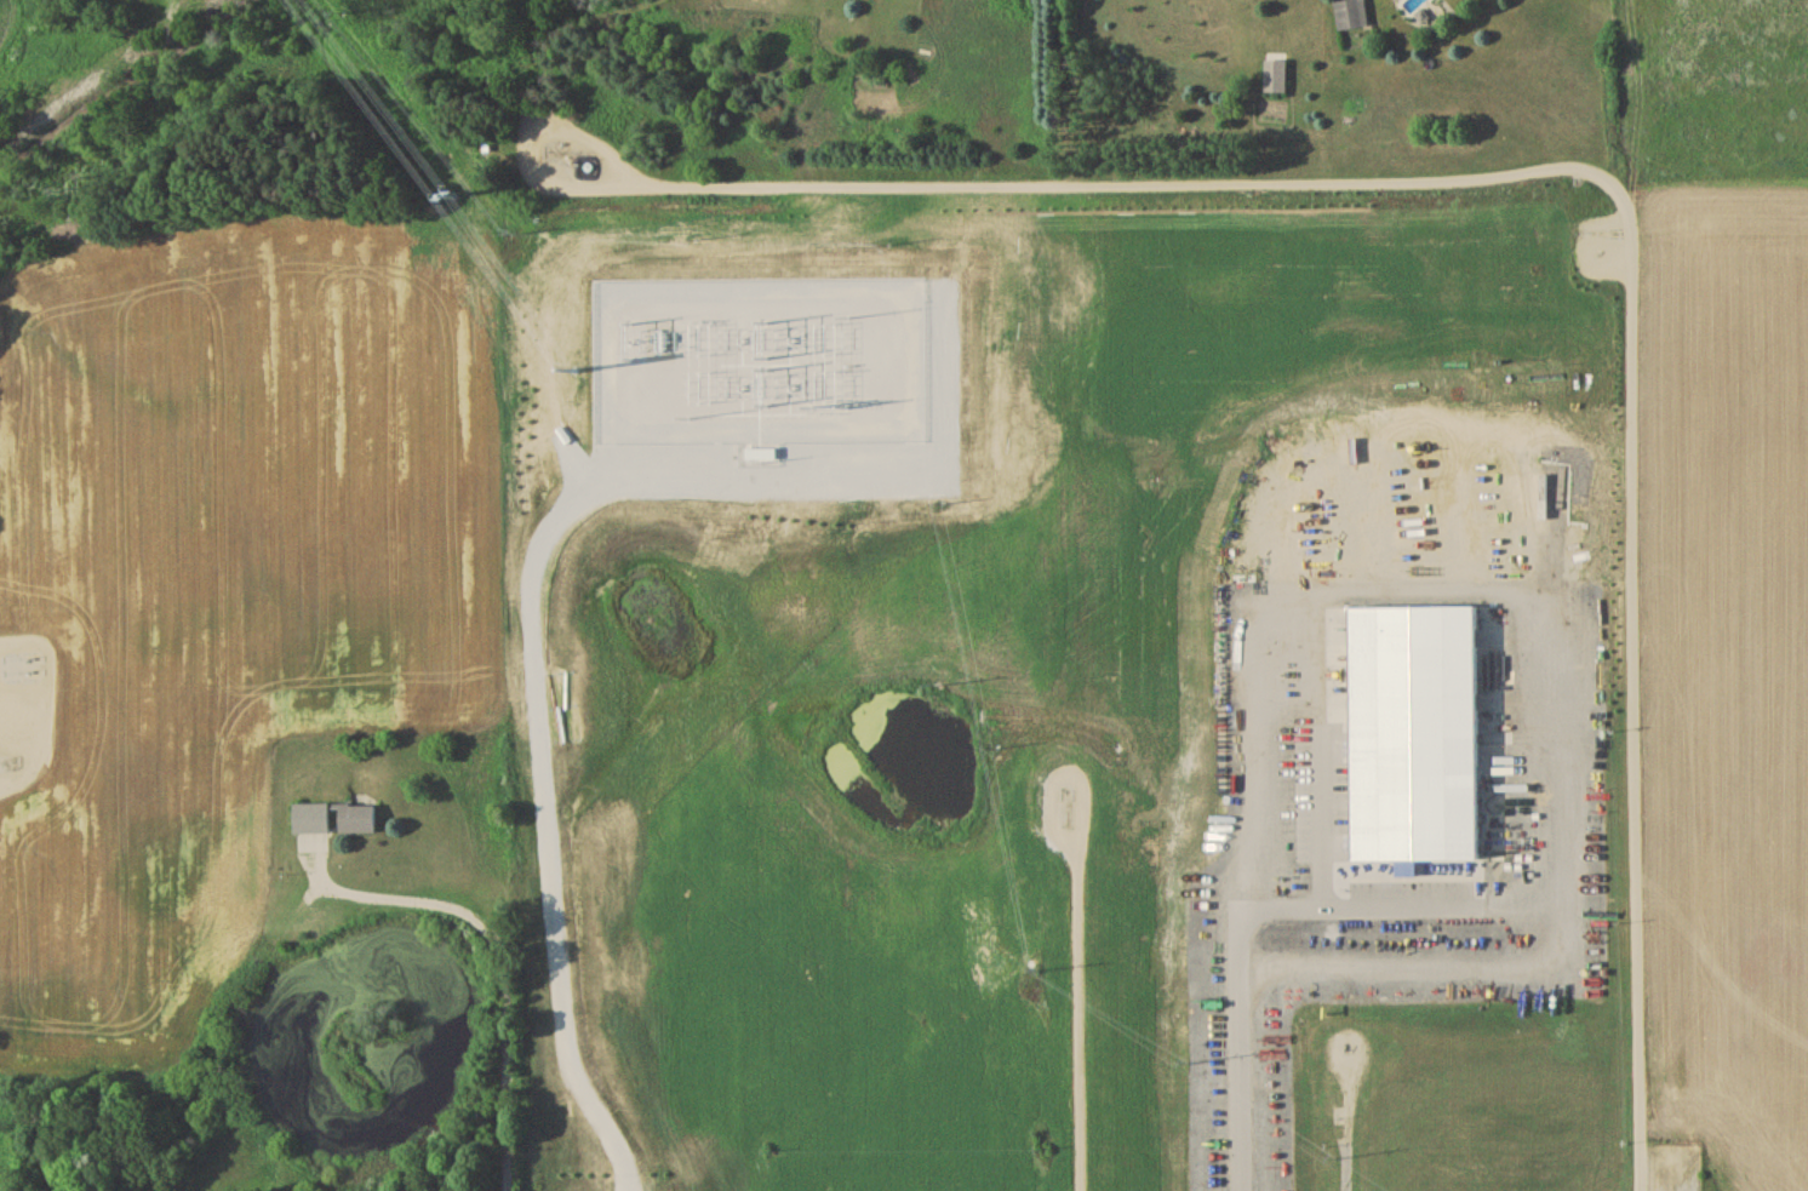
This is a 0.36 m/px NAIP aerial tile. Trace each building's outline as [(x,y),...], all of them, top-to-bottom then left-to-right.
[(1337,5),(1340,33),(1370,29),(1366,1),(1337,5)] [(1288,63),(1267,63),(1267,96),(1288,96),(1288,63)] [(744,451),(773,451),(773,463),(744,463),(744,451)] [(332,837),(332,808),(296,808),(296,837),(332,837)] [(376,836),(376,808),(339,808),(339,836),(376,836)]
